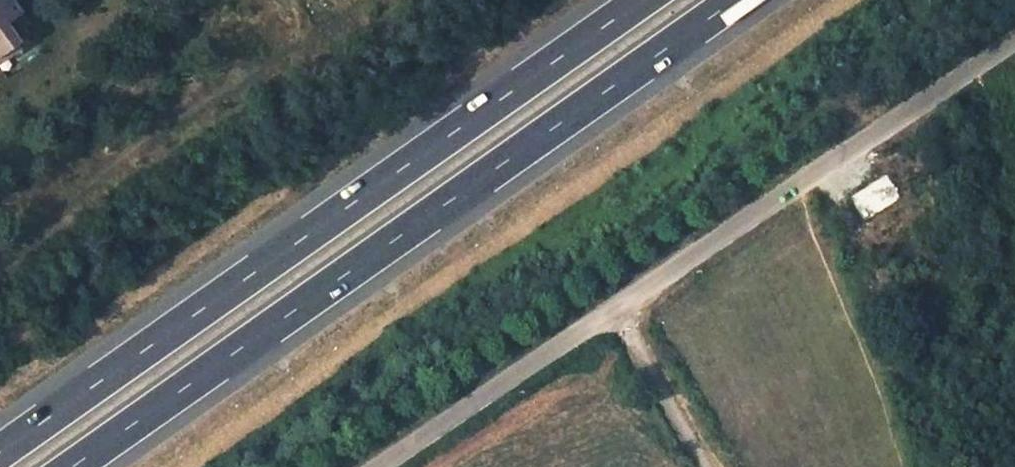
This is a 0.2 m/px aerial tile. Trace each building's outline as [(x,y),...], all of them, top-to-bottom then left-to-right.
[(18,46),(11,35),(25,24),(9,0),(3,0),(1,2),(0,0),(0,59),(18,46)]
